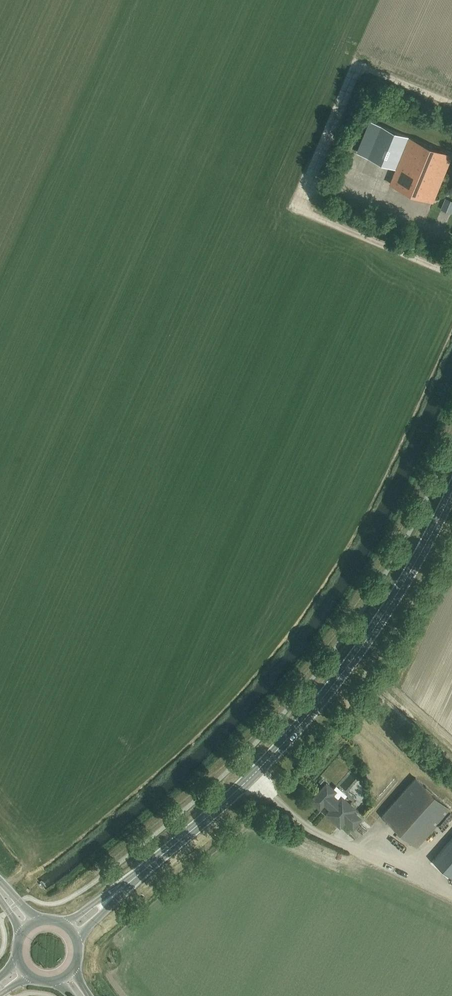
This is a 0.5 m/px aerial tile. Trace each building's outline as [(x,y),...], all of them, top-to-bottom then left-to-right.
[(61,104),(63,95),(55,94),(53,103),(61,104)] [(409,137),(370,121),(358,152),(397,168),(409,137)] [(390,184),(433,201),(451,155),(409,137),(397,168),(390,184)] [(446,198),(441,209),(451,214),(451,212),(451,201),(446,198)] [(344,768),(331,779),(339,788),(352,776),(344,768)] [(417,846),(450,809),(415,778),(382,815),(417,846)] [(326,784),(312,800),(320,807),(324,803),(331,809),(327,813),(340,825),(344,819),(353,827),(360,818),(352,811),(354,809),(341,797),(338,801),(331,794),(334,791),(326,784)] [(347,791),(343,794),(349,801),(352,798),(347,791)] [(341,827),(352,835),(356,830),(344,822),(341,827)] [(451,876),(451,839),(433,861),(451,877),(451,876)] [(424,855),(431,861),(440,851),(433,845),(424,855)] [(357,860),(347,856),(344,864),(353,868),(357,860)]
